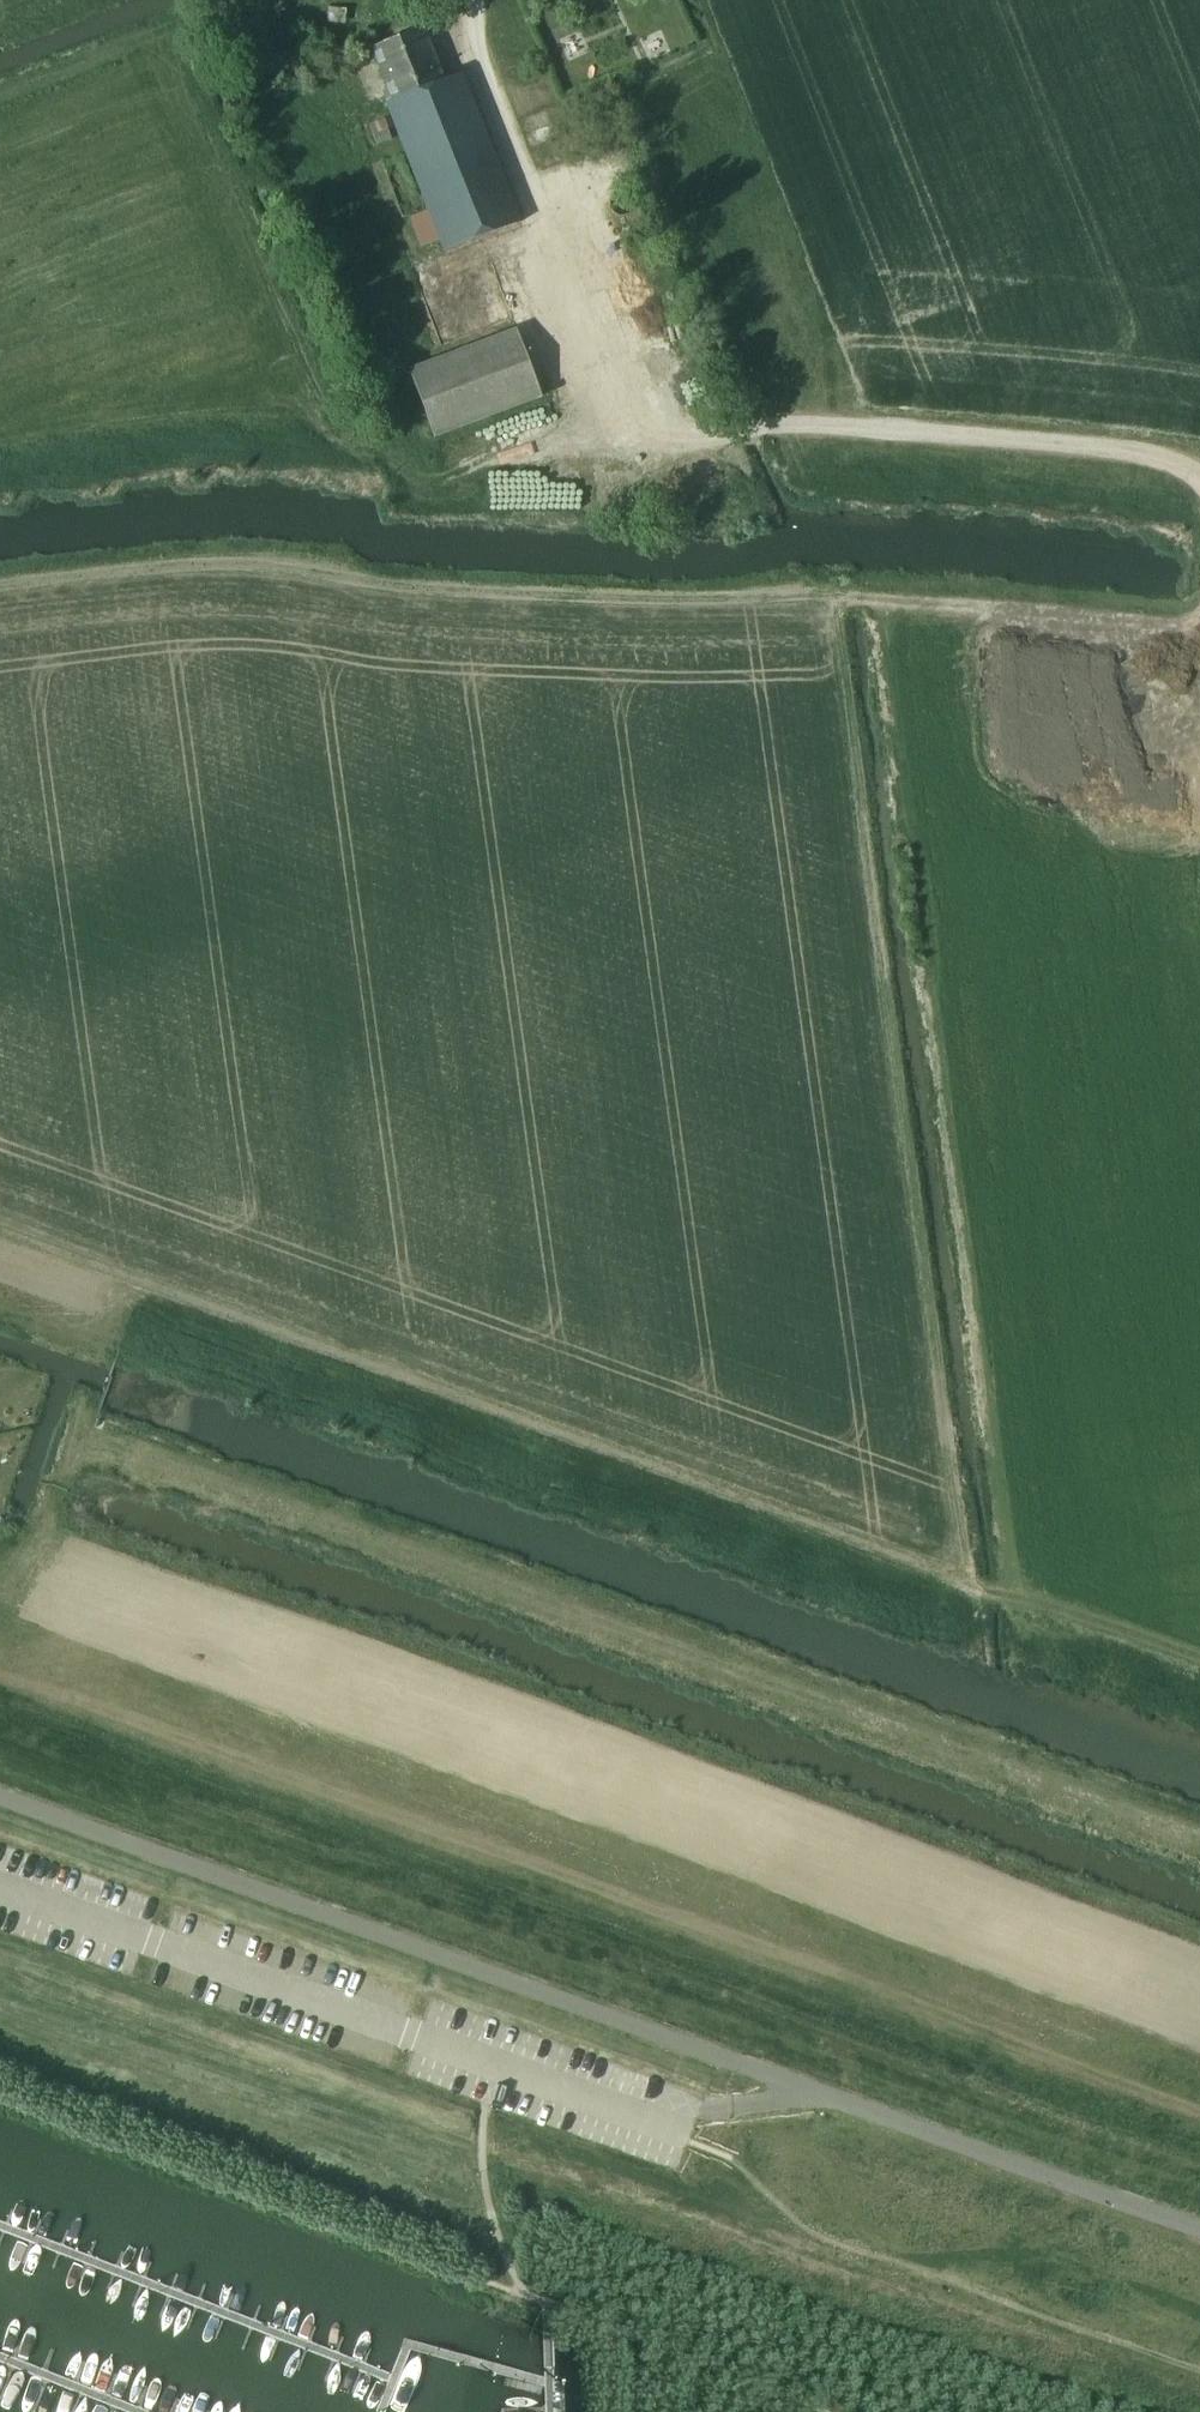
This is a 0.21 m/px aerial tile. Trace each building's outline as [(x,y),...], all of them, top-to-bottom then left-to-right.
[(568,15),(589,6),(587,0),(562,0),(568,15)] [(517,224),(460,74),(442,81),(423,31),(371,50),(388,94),(383,96),(426,211),(408,218),(420,248),(438,241),(443,252),(517,224)] [(383,119),(367,125),(375,145),(390,139),(383,119)] [(406,371),(432,438),(540,398),(514,330),(406,371)]
